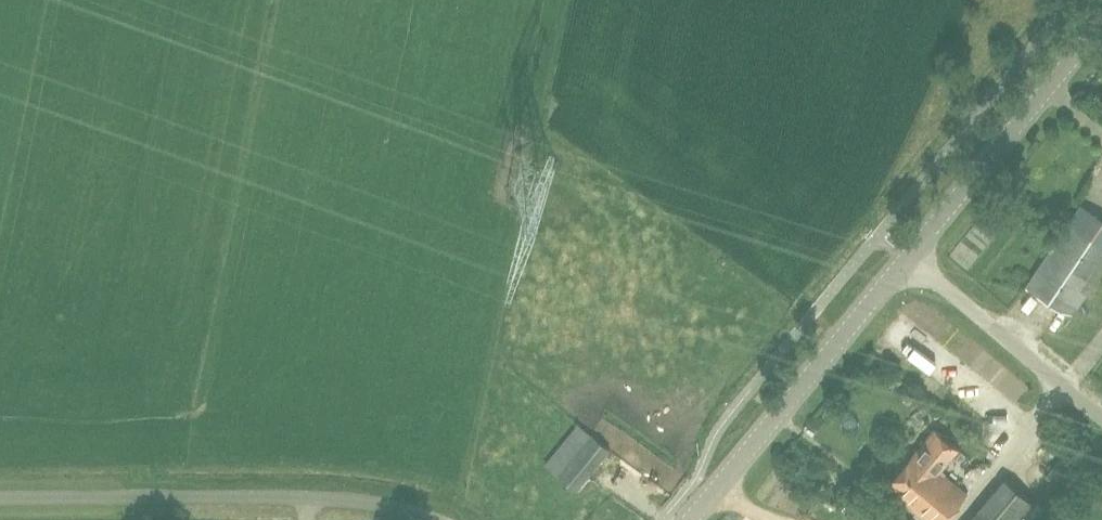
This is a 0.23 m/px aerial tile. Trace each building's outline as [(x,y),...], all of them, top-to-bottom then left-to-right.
[(1025,286),(1071,316),(1101,270),(1101,218),(1081,204),(1069,221),(1025,286)] [(928,519),(943,519),(966,493),(939,470),(958,448),(935,428),(916,450),(915,449),(886,484),(928,519)] [(577,491),(610,449),(591,433),(558,475),(577,491)] [(963,473),(976,456),(964,447),(951,464),(963,473)] [(1034,501),(1005,477),(969,519),(1041,519),(1047,512),(1045,511),(1063,486),(1061,485),(1074,468),(1060,456),(1044,475),(1050,480),(1034,501)] [(895,507),(885,519),(909,519),(895,507)]
